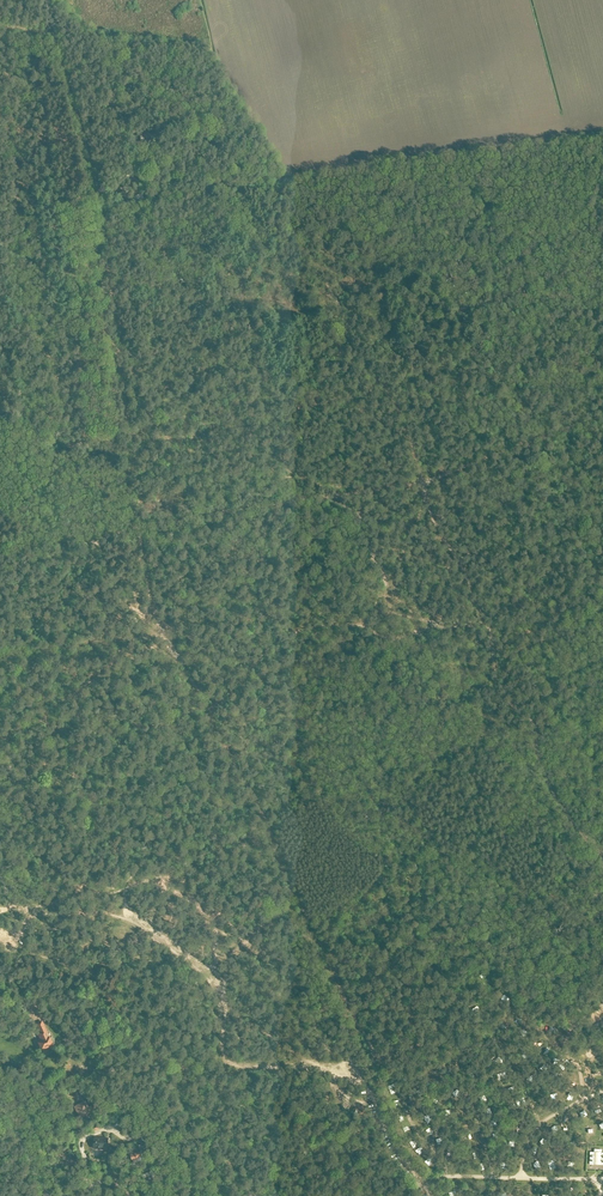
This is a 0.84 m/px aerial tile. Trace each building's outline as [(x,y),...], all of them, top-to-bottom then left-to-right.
[(140,133),(142,143),(145,142),(146,145),(152,144),(151,132),(140,133)] [(117,202),(126,201),(124,191),(116,192),(117,197),(116,197),(117,202)] [(450,279),(457,277),(455,270),(451,272),(450,268),(456,265),(455,261),(443,265),(445,269),(446,269),(450,279)] [(460,311),(467,309),(463,298),(461,299),(460,297),(455,299),(460,311)] [(38,1035),(42,1042),(39,1044),(42,1050),(53,1046),(54,1044),(54,1042),(54,1041),(53,1040),(51,1039),(50,1040),(42,1022),(37,1025),(40,1034),(38,1035)] [(393,1085),(388,1089),(394,1096),(399,1092),(393,1085)] [(519,1106),(527,1104),(525,1097),(517,1099),(519,1106)] [(89,1112),(84,1102),(74,1107),(79,1117),(89,1112)] [(422,1118),(426,1123),(433,1119),(430,1113),(422,1118)] [(95,1138),(94,1148),(106,1149),(107,1140),(95,1138)] [(141,1146),(138,1147),(140,1153),(130,1156),(133,1164),(137,1162),(136,1160),(142,1158),(145,1157),(141,1146)] [(602,1153),(602,1150),(594,1150),(594,1153),(590,1153),(590,1165),(602,1165),(602,1153)] [(151,1176),(143,1179),(146,1186),(154,1183),(151,1176)]
